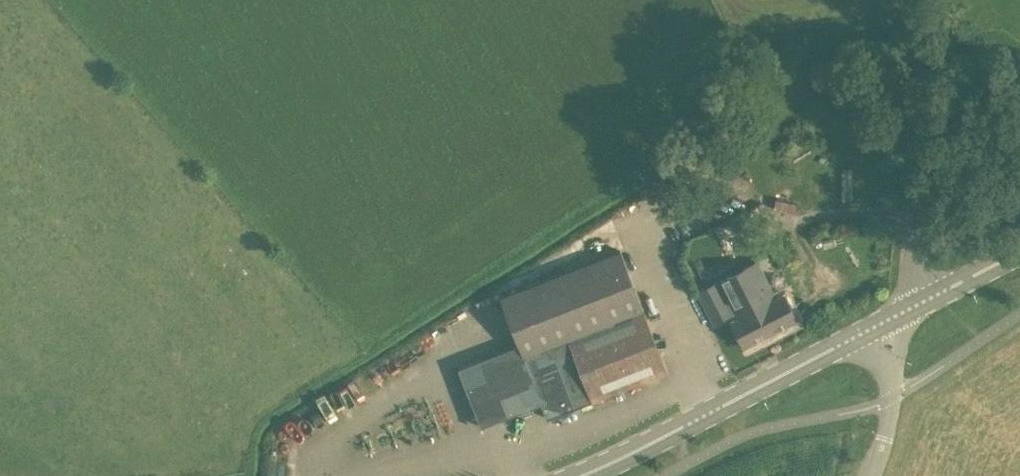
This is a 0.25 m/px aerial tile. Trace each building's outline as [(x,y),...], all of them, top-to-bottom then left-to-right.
[(458,368),(481,426),(541,403),(547,418),(614,392),(667,371),(620,250),(500,297),(518,345),(458,368)] [(757,262),(697,292),(713,323),(732,313),(735,318),(731,321),(744,347),(797,320),(783,293),(775,298),(757,262)]
